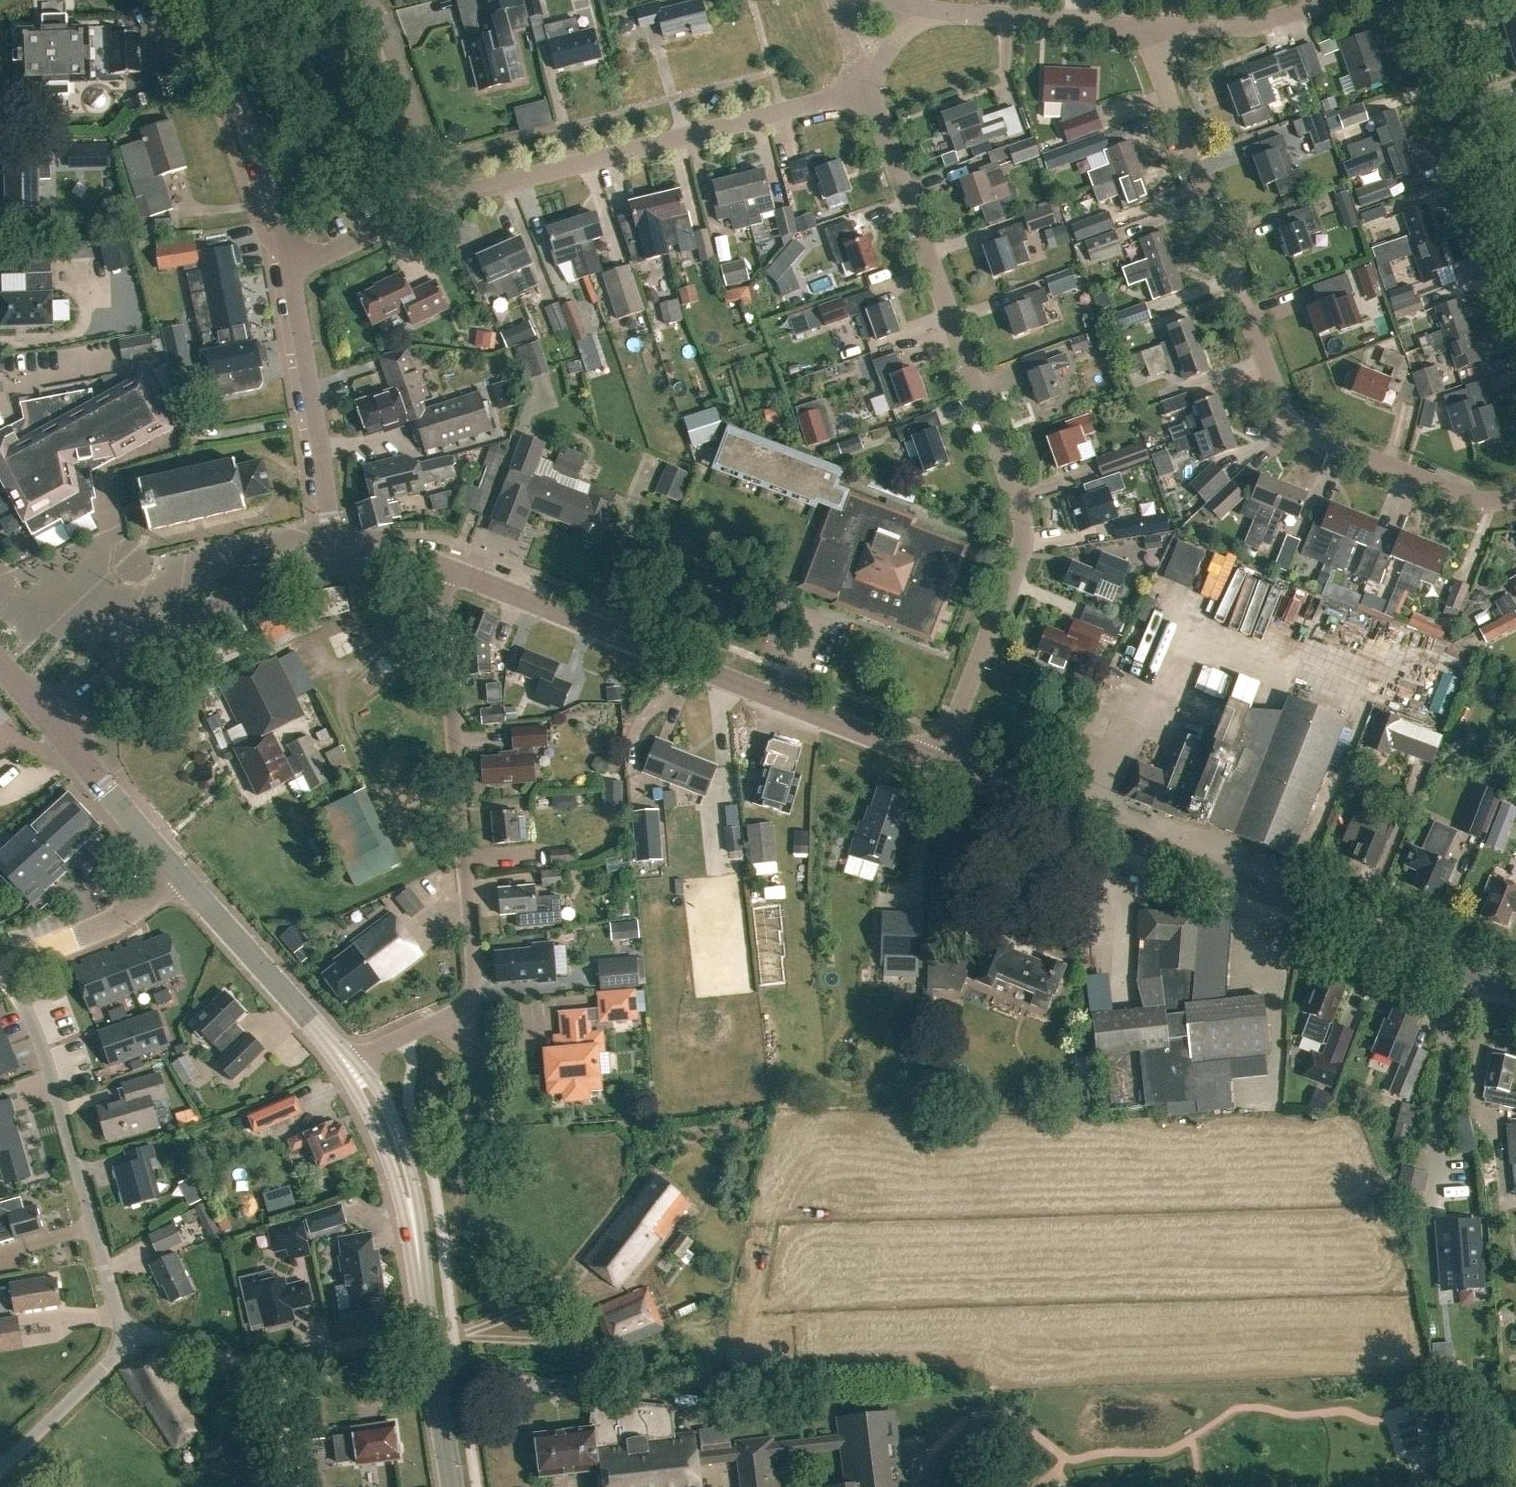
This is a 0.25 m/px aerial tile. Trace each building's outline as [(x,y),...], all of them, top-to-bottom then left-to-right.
[(490,14),(521,6),(519,0),(486,0),(490,14)] [(528,18),(542,15),(538,0),(523,0),(528,18)] [(662,39),(708,27),(701,0),(696,0),(659,10),(657,1),(633,7),(639,28),(658,23),(662,39)] [(88,27),(67,28),(67,15),(42,17),(43,29),(21,29),(18,29),(20,85),(23,85),(44,84),(45,96),(69,95),(69,83),(90,83),(88,27)] [(480,90),(508,83),(500,49),(511,46),(504,16),(479,22),(483,38),(464,43),(467,57),(471,56),(480,90)] [(549,42),(556,70),(601,58),(593,29),(579,33),(575,18),(544,26),(548,42),(549,42)] [(623,21),(620,24),(621,30),(626,33),(631,31),(634,28),(633,22),(628,20),(623,21)] [(1510,49),(1515,47),(1515,20),(1502,24),(1510,49)] [(113,34),(114,74),(140,73),(139,33),(113,34)] [(1368,33),(1339,43),(1355,90),(1385,80),(1368,33)] [(1315,44),(1319,56),(1338,49),(1334,38),(1315,44)] [(1311,44),(1298,48),(1309,78),(1321,74),(1311,44)] [(1298,48),(1287,52),(1297,82),(1309,78),(1298,48)] [(1238,117),(1241,116),(1245,129),(1271,119),(1266,106),(1261,108),(1252,83),(1254,82),(1255,83),(1279,74),(1273,57),(1234,71),(1238,83),(1227,87),(1238,117)] [(1061,121),(1061,123),(1092,111),(1093,105),(1094,105),(1095,70),(1069,69),(1045,68),(1044,72),(1043,103),(1062,103),(1061,121)] [(532,107),(538,129),(555,125),(550,103),(532,107)] [(973,104),(942,115),(943,117),(938,119),(944,135),(949,133),(949,135),(957,133),(964,150),(991,139),(1007,134),(1007,137),(1022,132),(1013,108),(999,113),(1001,117),(985,123),(980,110),(976,112),(973,104)] [(1324,120),(1328,130),(1340,126),(1341,130),(1368,120),(1362,105),(1335,115),(1336,116),(1324,120)] [(1353,159),(1406,140),(1395,108),(1370,117),(1377,136),(1349,146),(1353,159)] [(1094,111),(1092,111),(1061,123),(1060,123),(1067,142),(1101,130),(1094,111)] [(1318,113),(1291,123),(1296,137),(1323,128),(1318,113)] [(141,130),(145,141),(121,149),(133,186),(141,184),(152,216),(171,210),(160,177),(184,169),(168,121),(141,130)] [(1274,182),(1279,197),(1306,187),(1300,168),(1284,174),(1275,151),(1286,147),(1281,135),(1260,143),(1264,154),(1252,158),(1262,186),(1274,182)] [(1039,156),(1033,139),(1008,147),(1014,165),(1039,156)] [(1389,164),(1394,180),(1418,171),(1406,140),(1353,159),(1344,162),(1349,178),(1389,164)] [(1092,188),(1139,170),(1129,141),(1102,151),(1107,165),(1086,173),(1092,188)] [(69,143),(69,161),(91,161),(91,143),(69,143)] [(19,212),(20,229),(52,228),(51,202),(38,202),(37,180),(50,180),(49,150),(8,151),(8,164),(6,164),(7,212),(19,212)] [(801,161),(789,165),(795,186),(807,183),(804,173),(816,171),(821,183),(817,185),(823,201),(849,191),(839,162),(825,167),(821,156),(801,161)] [(972,209),(982,206),(988,223),(1005,217),(998,200),(1010,195),(999,162),(981,169),(982,173),(962,181),(972,209)] [(1118,196),(1123,209),(1150,199),(1139,170),(1092,188),(1097,203),(1118,196)] [(760,216),(775,212),(770,193),(768,193),(763,171),(739,177),(752,227),(762,224),(760,216)] [(734,232),(752,227),(739,177),(714,183),(720,206),(716,207),(719,220),(729,218),(731,221),(734,232)] [(1386,177),(1355,188),(1361,205),(1392,194),(1386,177)] [(680,191),(654,197),(667,247),(679,244),(680,251),(696,248),(700,262),(714,258),(707,229),(692,232),(691,228),(693,227),(689,212),(685,213),(680,191)] [(1345,192),(1335,196),(1340,211),(1351,207),(1345,192)] [(649,224),(656,250),(667,247),(654,197),(631,203),(637,227),(649,224)] [(1382,204),(1359,213),(1364,228),(1387,219),(1382,204)] [(1049,205),(1022,214),(1028,233),(1055,223),(1049,205)] [(1369,249),(1373,258),(1435,236),(1424,205),(1402,213),(1409,235),(1369,249)] [(1307,237),(1321,231),(1312,206),(1287,215),(1291,227),(1279,231),(1289,258),(1311,249),(1307,237)] [(791,208),(774,213),(780,240),(798,235),(791,208)] [(572,221),(589,276),(603,272),(592,241),(604,237),(596,213),(572,221)] [(1071,227),(1075,240),(1112,226),(1107,213),(1071,227)] [(795,220),(800,234),(812,231),(817,229),(812,215),(795,220)] [(153,219),(153,233),(171,232),(170,219),(153,219)] [(572,262),(579,280),(589,276),(572,221),(547,229),(554,250),(551,251),(557,267),(572,262)] [(851,261),(857,277),(879,269),(868,238),(858,241),(851,222),(832,229),(825,231),(837,266),(851,261)] [(1031,261),(1024,241),(1026,240),(1021,227),(1003,234),(1005,239),(986,246),(997,276),(1016,269),(1015,266),(1031,261)] [(1120,250),(1113,230),(1083,241),(1091,261),(1120,250)] [(1126,278),(1172,261),(1162,232),(1139,240),(1147,260),(1122,269),(1126,278)] [(1413,255),(1423,284),(1438,278),(1435,271),(1446,267),(1435,236),(1373,258),(1377,268),(1413,255)] [(520,239),(498,248),(519,296),(530,291),(521,271),(532,266),(520,239)] [(805,249),(794,239),(765,273),(776,282),(805,249)] [(199,262),(195,242),(155,250),(159,270),(199,262)] [(258,389),(261,382),(259,368),(261,368),(259,361),(266,359),(264,347),(257,349),(255,342),(251,343),(235,264),(242,263),(238,245),(199,253),(202,270),(200,270),(212,330),(200,332),(204,352),(199,353),(204,378),(200,379),(204,399),(233,394),(258,389)] [(500,280),(509,300),(519,296),(498,248),(477,257),(489,284),(500,280)] [(26,292),(0,293),(0,328),(53,326),(51,259),(25,260),(26,292)] [(1145,281),(1153,301),(1183,290),(1172,261),(1126,278),(1125,278),(1128,287),(1145,281)] [(720,268),(725,288),(750,282),(745,262),(720,268)] [(1371,264),(1355,269),(1361,285),(1377,279),(1371,264)] [(629,266),(604,274),(618,317),(644,309),(629,266)] [(1045,276),(1051,291),(1076,282),(1070,266),(1045,276)] [(406,309),(413,325),(448,309),(435,281),(411,292),(401,273),(382,282),(383,284),(359,296),(373,325),(406,309)] [(1319,303),(1307,308),(1317,335),(1338,327),(1339,330),(1357,324),(1347,297),(1351,296),(1343,273),(1313,284),(1319,303)] [(1386,292),(1390,305),(1414,297),(1410,284),(1386,292)] [(721,291),(724,304),(736,301),(739,310),(750,308),(745,286),(721,291)] [(696,287),(681,291),(685,307),(700,303),(696,287)] [(1008,309),(1018,336),(1050,324),(1043,305),(1050,302),(1045,289),(1023,297),(1025,303),(1008,309)] [(876,337),(878,341),(901,333),(891,302),(877,307),(871,291),(843,301),(843,299),(819,307),(825,326),(858,315),(867,340),(876,337)] [(1005,291),(982,302),(987,313),(1010,303),(1005,291)] [(1414,297),(1390,305),(1394,318),(1423,309),(1418,296),(1414,297)] [(568,328),(575,343),(588,337),(572,300),(559,306),(568,328)] [(1421,347),(1467,330),(1456,300),(1434,308),(1442,330),(1438,331),(1438,333),(1430,336),(1430,335),(1418,340),(1421,347)] [(554,333),(568,328),(559,306),(558,301),(543,307),(554,333)] [(1150,319),(1145,304),(1111,316),(1116,331),(1150,319)] [(819,307),(804,312),(811,332),(825,326),(819,307)] [(177,317),(157,321),(162,345),(182,340),(177,317)] [(1404,322),(1407,331),(1422,328),(1419,318),(1404,322)] [(1166,327),(1175,354),(1198,346),(1189,319),(1166,327)] [(516,328),(503,334),(508,347),(522,342),(516,328)] [(471,347),(491,349),(493,333),(473,330),(471,347)] [(1448,347),(1456,369),(1479,361),(1467,330),(1421,347),(1424,356),(1444,348),(1444,349),(1448,347)] [(118,340),(122,361),(154,355),(151,333),(118,340)] [(1069,341),(1074,353),(1091,347),(1087,335),(1069,341)] [(538,341),(517,347),(526,374),(546,367),(538,341)] [(1140,353),(1144,365),(1164,358),(1160,346),(1140,353)] [(1175,354),(1164,358),(1144,365),(1149,377),(1167,371),(1169,375),(1181,371),(1185,381),(1208,373),(1198,346),(1175,354)] [(420,438),(425,451),(497,429),(488,401),(482,403),(479,393),(425,410),(405,350),(410,348),(410,347),(380,357),(380,358),(384,357),(396,390),(358,403),(359,407),(359,410),(360,413),(362,415),(367,432),(382,428),(383,430),(408,423),(414,440),(420,438)] [(1387,389),(1398,393),(1407,373),(1398,369),(1403,357),(1385,350),(1379,363),(1394,368),(1389,381),(1360,369),(1351,392),(1381,404),(1387,389)] [(925,399),(914,369),(905,373),(897,353),(878,360),(873,362),(892,412),(903,407),(925,399)] [(1071,366),(1067,354),(1048,361),(1050,366),(1030,373),(1042,404),(1062,397),(1053,372),(1071,366)] [(1411,372),(1420,399),(1443,392),(1434,365),(1411,372)] [(24,407),(26,419),(8,429),(8,428),(0,433),(0,477),(31,536),(60,520),(64,528),(93,512),(91,498),(89,498),(86,476),(172,428),(143,375),(95,402),(92,389),(20,404),(21,408),(24,407)] [(514,377),(499,385),(511,405),(525,398),(514,377)] [(1471,445),(1498,437),(1489,409),(1493,407),(1489,395),(1471,401),(1467,389),(1443,397),(1451,420),(1455,434),(1467,431),(1471,445)] [(1164,414),(1193,404),(1194,404),(1190,391),(1160,402),(1164,414)] [(1172,442),(1226,423),(1216,396),(1193,404),(1198,419),(1168,430),(1172,442)] [(1423,402),(1419,416),(1432,419),(1435,405),(1423,402)] [(714,409),(684,419),(693,446),(709,441),(718,423),(714,409)] [(821,412),(800,418),(809,448),(829,442),(821,412)] [(1071,431),(1050,439),(1061,468),(1083,460),(1074,437),(1092,430),(1088,419),(1069,426),(1071,431)] [(1235,450),(1226,423),(1172,442),(1176,454),(1195,448),(1200,462),(1235,450)] [(949,464),(936,431),(923,436),(918,424),(899,432),(903,443),(914,439),(921,458),(910,462),(917,479),(929,474),(928,472),(949,464)] [(563,519),(574,491),(556,484),(557,482),(556,479),(544,474),(541,475),(541,477),(532,474),(545,442),(525,433),(513,461),(491,516),(510,524),(511,522),(521,526),(529,506),(563,519)] [(715,466),(814,503),(826,472),(727,435),(715,466)] [(834,444),(839,457),(862,448),(857,435),(834,444)] [(1094,458),(1101,476),(1148,459),(1141,441),(1094,458)] [(565,453),(560,452),(553,472),(576,481),(586,454),(568,447),(565,453)] [(400,457),(364,466),(370,490),(367,490),(370,502),(357,505),(363,530),(391,523),(390,519),(399,516),(395,497),(424,490),(423,485),(456,477),(451,456),(403,468),(400,457)] [(149,528),(149,531),(152,530),(168,526),(168,527),(170,526),(187,522),(187,523),(189,522),(189,521),(206,518),(208,518),(208,517),(225,513),(225,514),(227,514),(227,512),(244,508),(244,509),(246,508),(245,506),(243,499),(270,493),(266,475),(263,463),(236,469),(235,462),(235,460),(232,460),(233,461),(216,465),(215,463),(213,464),(213,465),(197,468),(194,468),(195,469),(178,473),(178,472),(176,473),(159,477),(159,476),(157,477),(157,478),(140,482),(140,481),(138,482),(139,484),(143,499),(140,500),(142,507),(143,514),(146,513),(149,528)] [(692,475),(666,464),(656,488),(682,499),(692,475)] [(1205,502),(1228,480),(1217,468),(1213,464),(1204,472),(1190,486),(1205,502)] [(1090,495),(1072,501),(1083,530),(1105,523),(1104,521),(1119,516),(1111,493),(1126,488),(1120,473),(1086,485),(1090,495)] [(578,483),(590,488),(593,479),(581,475),(578,483)] [(1257,551),(1264,534),(1283,485),(1260,476),(1251,500),(1246,498),(1239,516),(1253,521),(1243,545),(1257,551)] [(1230,482),(1205,505),(1214,515),(1239,491),(1230,482)] [(1283,485),(1264,534),(1272,538),(1282,514),(1296,519),(1306,494),(1283,485)] [(576,536),(601,545),(616,505),(574,489),(574,491),(563,519),(562,521),(579,527),(576,536)] [(809,577),(805,588),(836,600),(835,603),(860,612),(861,613),(865,601),(899,614),(899,615),(898,614),(894,625),(930,638),(961,552),(964,544),(930,532),(921,529),(916,533),(908,530),(909,525),(911,525),(913,520),(849,495),(843,511),(831,507),(806,572),(806,574),(808,575),(807,577),(809,577)] [(1332,568),(1334,563),(1354,513),(1331,504),(1322,525),(1313,521),(1300,555),(1332,568)] [(1354,513),(1334,563),(1343,567),(1353,542),(1366,547),(1376,522),(1354,513)] [(1163,515),(1137,519),(1139,534),(1165,530),(1163,515)] [(1139,534),(1137,519),(1113,523),(1115,538),(1139,534)] [(1405,562),(1384,614),(1393,617),(1404,591),(1424,541),(1401,532),(1391,557),(1405,562)] [(1160,548),(1158,535),(1142,538),(1144,550),(1160,548)] [(1286,537),(1280,551),(1292,556),(1298,541),(1286,537)] [(1424,541),(1404,591),(1413,595),(1423,570),(1437,575),(1447,550),(1424,541)] [(1164,578),(1189,588),(1203,553),(1178,543),(1164,578)] [(1366,547),(1355,574),(1368,579),(1379,552),(1366,547)] [(1123,586),(1132,563),(1105,552),(1105,553),(1098,570),(1075,561),(1066,583),(1096,594),(1102,578),(1123,586)] [(1379,552),(1368,579),(1381,585),(1391,557),(1379,552)] [(1210,611),(1223,616),(1220,625),(1231,629),(1255,569),(1230,559),(1210,611)] [(1447,606),(1444,613),(1454,617),(1457,610),(1458,611),(1468,586),(1455,581),(1445,605),(1447,606)] [(344,584),(306,590),(253,613),(269,649),(321,626),(317,618),(348,613),(344,584)] [(489,644),(499,618),(472,607),(462,633),(464,634),(467,675),(491,673),(488,644),(489,644)] [(1478,629),(1486,643),(1515,626),(1515,615),(1514,611),(1478,629)] [(1405,624),(1437,638),(1441,628),(1409,615),(1405,624)] [(1107,616),(1102,630),(1104,631),(1103,636),(1117,641),(1124,623),(1107,616)] [(1070,636),(1048,627),(1040,648),(1069,659),(1075,644),(1096,652),(1103,636),(1104,631),(1102,630),(1076,620),(1076,621),(1070,636)] [(1412,631),(1393,654),(1417,674),(1437,651),(1412,631)] [(540,682),(533,700),(548,707),(551,701),(562,706),(571,684),(553,677),(558,665),(525,652),(517,672),(540,682)] [(330,781),(307,736),(287,746),(292,756),(284,761),(270,732),(303,716),(275,658),(219,686),(241,731),(243,729),(249,740),(247,741),(247,743),(234,750),(257,796),(293,778),(293,777),(300,773),(309,791),(330,781)] [(1078,671),(1072,685),(1093,693),(1098,679),(1078,671)] [(618,687),(606,688),(607,702),(619,701),(618,687)] [(1345,721),(1288,697),(1234,835),(1291,858),(1345,721)] [(1186,821),(1187,817),(1201,822),(1229,752),(1232,753),(1249,710),(1231,703),(1217,735),(1205,730),(1202,737),(1189,731),(1187,737),(1182,735),(1166,774),(1139,764),(1126,797),(1165,813),(1186,821)] [(480,711),(481,726),(505,724),(504,708),(500,709),(500,705),(490,706),(490,710),(480,711)] [(515,707),(504,708),(505,720),(516,719),(515,707)] [(1362,746),(1387,756),(1401,721),(1376,711),(1362,746)] [(513,729),(514,752),(500,753),(500,757),(483,758),(484,785),(535,781),(533,747),(548,746),(547,727),(513,729)] [(329,737),(325,728),(315,733),(319,742),(329,737)] [(645,772),(703,795),(714,767),(668,749),(670,745),(658,740),(645,772)] [(801,749),(772,741),(768,744),(761,767),(764,768),(754,803),(787,813),(793,793),(795,794),(800,777),(794,775),(801,749)] [(339,745),(325,753),(337,777),(351,770),(339,745)] [(602,782),(604,807),(622,806),(621,781),(602,782)] [(1475,784),(1457,829),(1478,837),(1496,792),(1475,784)] [(856,857),(894,868),(904,836),(900,835),(905,820),(903,818),(909,796),(878,787),(871,808),(868,809),(864,824),(860,822),(850,855),(856,857)] [(355,886),(400,863),(361,789),(317,811),(355,886)] [(4,875),(32,904),(72,867),(75,870),(94,851),(81,837),(95,824),(101,830),(102,829),(67,791),(14,841),(6,832),(0,838),(0,878),(4,875)] [(578,795),(564,795),(565,803),(569,807),(579,807),(578,795)] [(1501,803),(1485,846),(1500,852),(1515,810),(1515,809),(1501,803)] [(631,811),(635,861),(663,859),(659,809),(631,811)] [(492,813),(495,844),(519,842),(519,841),(527,841),(526,823),(517,824),(516,811),(492,813)] [(1382,821),(1376,835),(1363,830),(1351,859),(1374,868),(1386,840),(1388,841),(1394,826),(1382,821)] [(745,825),(750,865),(777,862),(771,822),(745,825)] [(1413,885),(1437,896),(1443,882),(1446,884),(1454,866),(1442,860),(1455,832),(1434,823),(1422,851),(1413,847),(1405,865),(1419,872),(1413,885)] [(724,829),(725,840),(740,839),(739,827),(724,829)] [(795,830),(795,845),(810,845),(810,831),(795,830)] [(1493,851),(1489,860),(1512,869),(1515,859),(1493,851)] [(543,886),(568,883),(567,870),(542,872),(543,886)] [(1491,892),(1481,915),(1506,925),(1512,911),(1515,913),(1515,887),(1490,877),(1485,890),(1491,892)] [(535,899),(534,886),(499,889),(501,915),(517,913),(518,927),(561,923),(559,897),(535,899)] [(611,893),(615,917),(628,914),(624,891),(611,893)] [(1140,911),(1136,977),(1142,1010),(1093,1015),(1097,1056),(1112,1054),(1114,1072),(1125,1071),(1123,1053),(1138,1051),(1144,1105),(1194,1099),(1190,1064),(1269,1055),(1262,995),(1222,1000),(1229,922),(1201,920),(1201,915),(1140,911)] [(334,961),(337,965),(322,976),(343,1003),(362,988),(365,992),(380,980),(392,977),(422,954),(391,913),(351,943),(354,946),(334,961)] [(922,917),(882,916),(881,965),(885,965),(884,975),(916,976),(917,966),(920,966),(922,917)] [(614,923),(615,940),(637,939),(636,921),(614,923)] [(141,939),(141,940),(158,985),(165,982),(164,979),(182,973),(167,935),(143,944),(141,939)] [(927,989),(929,989),(955,985),(961,987),(963,988),(969,973),(993,983),(997,973),(998,973),(1000,974),(1037,989),(1031,1004),(1046,1011),(1064,967),(1065,967),(1066,965),(1047,958),(1046,960),(1048,961),(1046,966),(1009,951),(1011,946),(1014,947),(1015,945),(990,935),(989,937),(991,938),(980,965),(930,945),(930,937),(929,937),(927,989)] [(118,948),(135,993),(136,993),(135,990),(144,987),(145,990),(158,985),(141,940),(126,945),(128,949),(120,952),(118,948)] [(539,978),(539,982),(556,981),(553,942),(531,944),(532,949),(495,952),(497,982),(539,978)] [(307,957),(300,946),(291,953),(298,963),(307,957)] [(135,993),(118,948),(117,949),(119,952),(111,955),(110,951),(95,957),(113,1002),(125,997),(124,994),(133,991),(134,993),(135,993)] [(618,988),(644,985),(640,948),(614,951),(618,988)] [(100,1007),(113,1002),(95,957),(81,962),(83,966),(74,970),(89,1011),(90,1010),(89,1008),(90,1008),(99,1004),(100,1007)] [(1116,970),(1095,971),(1096,1010),(1118,1009),(1116,970)] [(1302,1036),(1321,1043),(1329,1022),(1330,1022),(1343,988),(1317,978),(1304,1012),(1310,1015),(1302,1036)] [(168,989),(160,992),(164,1002),(172,999),(168,989)] [(160,992),(152,995),(157,1005),(164,1002),(160,992)] [(217,1064),(233,1080),(264,1050),(248,1034),(246,1036),(233,1023),(244,1013),(234,1003),(234,999),(230,995),(227,995),(224,992),(192,1023),(212,1044),(213,1043),(225,1056),(217,1064)] [(597,995),(600,1025),(640,1021),(637,992),(597,995)] [(1390,1092),(1408,1099),(1423,1062),(1407,1055),(1418,1028),(1414,1026),(1423,1006),(1399,996),(1389,1022),(1385,1020),(1373,1051),(1402,1063),(1390,1092)] [(123,1006),(115,1009),(119,1019),(127,1017),(123,1006)] [(561,1011),(563,1036),(555,1037),(556,1050),(545,1051),(549,1093),(564,1091),(565,1100),(588,1098),(587,1086),(600,1084),(597,1053),(603,1053),(601,1033),(589,1034),(587,1008),(561,1011)] [(115,1009),(108,1012),(112,1022),(119,1019),(115,1009)] [(128,1022),(139,1056),(169,1045),(157,1012),(128,1022)] [(98,1032),(110,1066),(139,1056),(128,1022),(98,1032)] [(18,1069),(9,1047),(8,1043),(0,1024),(0,1076),(18,1069)] [(184,1043),(174,1047),(176,1055),(187,1051),(184,1043)] [(1344,1051),(1328,1045),(1314,1080),(1330,1086),(1344,1051)] [(1515,1109),(1515,1093),(1507,1091),(1514,1059),(1492,1054),(1485,1086),(1484,1087),(1485,1088),(1483,1098),(1485,1098),(1484,1102),(1515,1109)] [(1095,1057),(1101,1110),(1118,1108),(1112,1055),(1095,1057)] [(169,1066),(183,1088),(198,1078),(185,1057),(169,1066)] [(140,1059),(129,1063),(132,1071),(143,1067),(140,1059)] [(159,1074),(129,1083),(133,1097),(98,1108),(107,1139),(125,1134),(126,1136),(157,1126),(150,1101),(166,1097),(159,1074)] [(256,1133),(300,1114),(292,1095),(248,1114),(256,1133)] [(1,1164),(7,1183),(28,1177),(11,1115),(13,1115),(9,1100),(0,1103),(0,1164),(1,1164)] [(1391,1140),(1406,1144),(1415,1107),(1400,1104),(1391,1140)] [(329,1131),(326,1125),(288,1142),(293,1151),(304,1146),(308,1155),(312,1153),(319,1169),(356,1153),(349,1137),(348,1137),(343,1125),(329,1131)] [(157,1196),(146,1158),(152,1157),(148,1144),(126,1151),(129,1163),(114,1167),(126,1205),(157,1196)] [(1426,1173),(1400,1166),(1391,1200),(1416,1206),(1419,1193),(1421,1193),(1426,1173)] [(585,1258),(621,1290),(664,1241),(665,1241),(698,1205),(664,1180),(636,1212),(631,1207),(585,1258)] [(0,1203),(0,1243),(14,1239),(43,1231),(36,1205),(24,1209),(23,1207),(15,1210),(12,1200),(0,1203)] [(195,1207),(209,1239),(220,1234),(205,1202),(195,1207)] [(310,1233),(345,1223),(340,1205),(305,1215),(310,1233)] [(228,1225),(222,1211),(212,1216),(219,1229),(228,1225)] [(301,1220),(268,1228),(274,1251),(290,1247),(293,1258),(293,1259),(310,1255),(307,1243),(301,1220)] [(1482,1287),(1476,1221),(1442,1224),(1447,1289),(1482,1287)] [(146,1235),(155,1255),(182,1242),(173,1222),(146,1235)] [(351,1312),(371,1309),(369,1299),(382,1297),(380,1281),(382,1281),(379,1262),(375,1262),(371,1233),(339,1238),(343,1264),(341,1265),(343,1276),(345,1276),(347,1287),(337,1288),(340,1309),(350,1307),(351,1312)] [(160,1287),(163,1285),(171,1302),(193,1292),(174,1252),(149,1264),(160,1287)] [(254,1308),(257,1321),(263,1320),(265,1327),(273,1324),(274,1326),(286,1324),(285,1322),(294,1320),(291,1309),(310,1305),(305,1281),(286,1286),(284,1279),(274,1281),(271,1272),(241,1279),(246,1302),(258,1299),(260,1306),(254,1308)] [(10,1283),(15,1312),(61,1305),(57,1278),(44,1280),(44,1278),(10,1283)] [(664,1330),(646,1288),(594,1309),(612,1352),(664,1330)] [(19,1337),(16,1315),(0,1318),(0,1340),(19,1337)] [(122,1369),(148,1411),(157,1411),(178,1446),(202,1432),(180,1396),(187,1391),(160,1346),(122,1369)] [(534,1443),(535,1449),(537,1452),(538,1460),(537,1464),(537,1470),(540,1473),(540,1477),(598,1470),(600,1486),(701,1486),(698,1465),(737,1460),(740,1486),(779,1486),(775,1456),(842,1448),(847,1486),(839,1486),(901,1486),(892,1413),(839,1419),(841,1436),(773,1444),(772,1438),(735,1442),(736,1449),(731,1449),(728,1428),(699,1432),(701,1453),(696,1454),(694,1432),(674,1435),(671,1412),(655,1414),(654,1405),(592,1398),(590,1424),(592,1424),(593,1428),(582,1429),(579,1428),(573,1428),(570,1431),(535,1435),(536,1440),(534,1443)] [(337,1463),(358,1460),(358,1465),(398,1459),(393,1424),(353,1429),(354,1434),(334,1437),(337,1463)] [(194,1449),(197,1455),(201,1464),(228,1449),(227,1446),(224,1447),(218,1437),(194,1449)]
